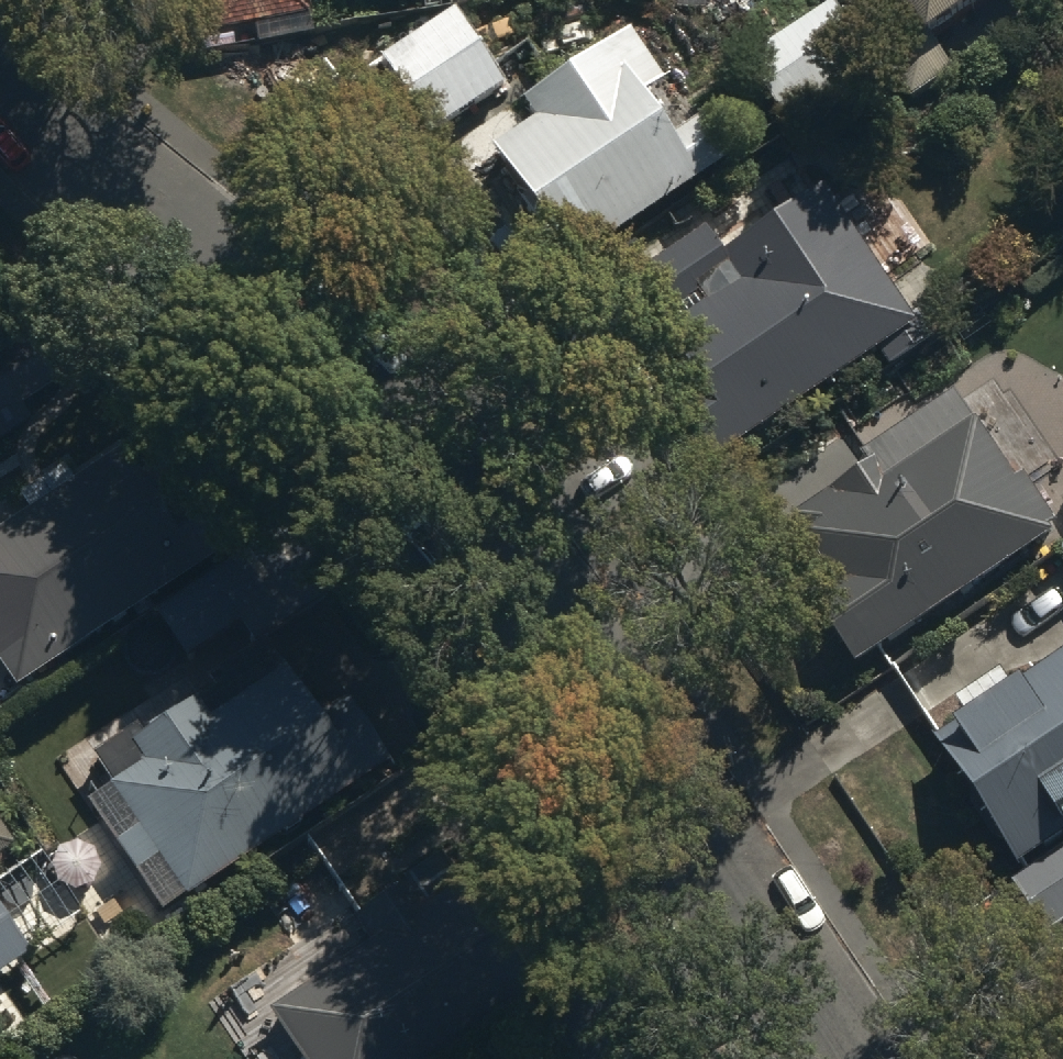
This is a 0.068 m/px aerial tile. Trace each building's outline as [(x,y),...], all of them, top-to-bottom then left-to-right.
[(213,39),(311,21),(307,0),(206,0),(213,39)] [(891,6),(932,66),(1029,0),(897,0),(890,5),(891,6)] [(876,71),(836,10),(739,74),(780,135),(876,71)] [(449,14),(375,60),(430,149),(504,103),(449,14)] [(533,138),(489,164),(518,211),(511,216),(557,291),(744,177),(715,130),(667,160),(641,116),(671,97),(640,47),(522,119),(533,138)] [(904,327),(825,211),(726,270),(709,245),(643,291),(626,267),(523,337),(651,525),(873,374),(881,386),(933,351),(913,321),(904,327)] [(862,475),(783,526),(876,669),(1062,548),(1024,487),(1014,493),(961,411),(861,475),(862,475)] [(0,527),(0,682),(15,706),(198,588),(121,468),(73,499),(65,485),(0,527)] [(267,551),(154,626),(185,672),(238,636),(252,658),(312,618),(267,551)] [(143,743),(95,772),(141,846),(113,863),(130,891),(159,873),(186,917),(405,784),(372,729),(324,757),(263,657),(205,692),(214,707),(146,748),(143,743)] [(934,762),(1047,946),(1062,936),(1062,683),(934,762)] [(13,856),(0,837),(0,865),(13,856)] [(0,885),(0,995),(71,947),(19,872),(0,885)] [(271,1026),(293,1058),(469,1058),(535,1015),(461,902),(420,929),(406,907),(356,940),(370,961),(271,1026)]
